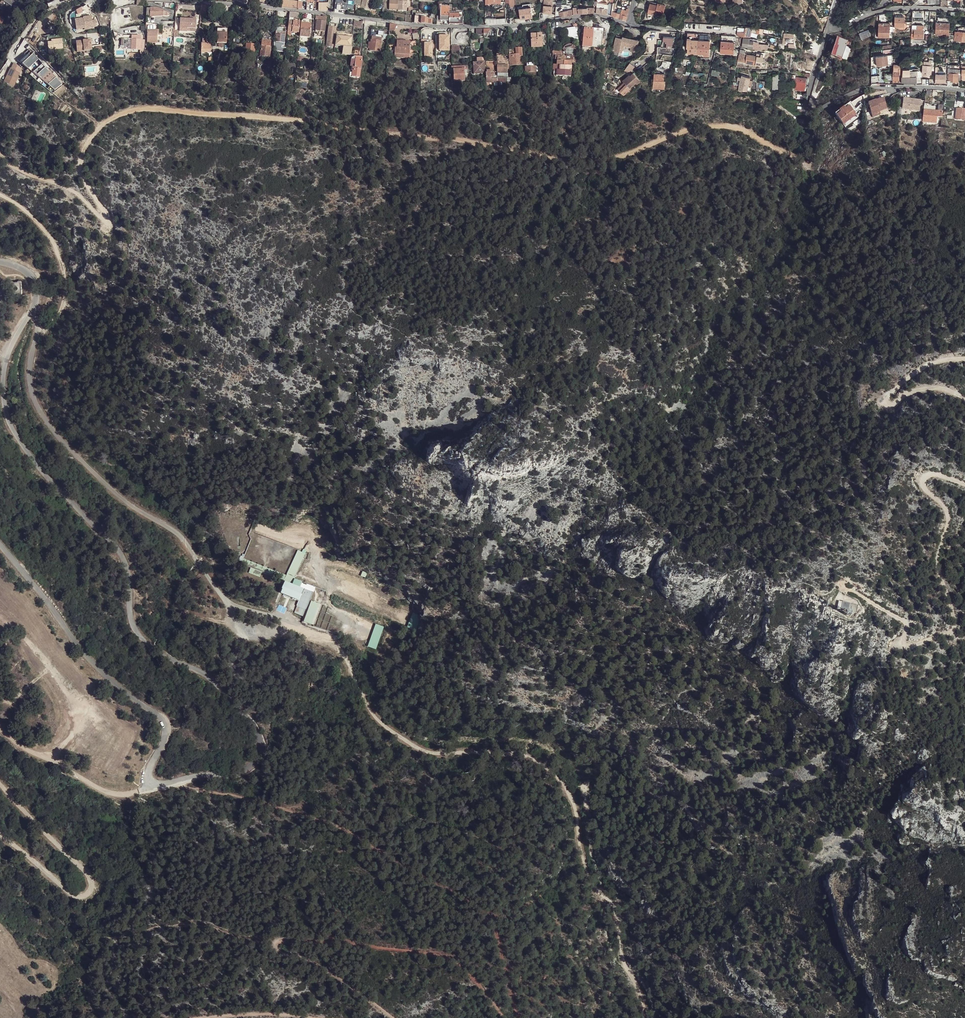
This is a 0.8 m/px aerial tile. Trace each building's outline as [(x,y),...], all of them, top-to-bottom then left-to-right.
[(282,8),(302,10),(302,3),(298,2),(284,1),(284,0),(282,0),(282,8)] [(357,0),(357,5),(357,7),(361,7),(361,8),(369,10),(371,1),(371,0),(357,0)] [(413,0),(408,0),(408,2),(407,3),(407,0),(390,0),(389,9),(398,9),(398,10),(407,10),(407,7),(408,7),(408,4),(413,4),(413,0)] [(543,13),(551,14),(552,0),(544,0),(543,13)] [(147,2),(137,1),(136,7),(144,7),(146,9),(147,9),(147,2)] [(328,11),(328,3),(318,3),(318,11),(328,11)] [(650,3),(647,14),(662,17),(665,5),(657,3),(657,5),(650,3)] [(555,8),(555,18),(560,17),(568,16),(572,15),(571,10),(563,11),(562,7),(555,8)] [(522,9),(518,9),(520,20),(532,18),(530,8),(522,9)] [(611,15),(611,16),(626,21),(629,10),(627,9),(627,11),(622,9),(618,8),(616,12),(612,11),(611,15)] [(158,10),(147,9),(146,18),(163,17),(163,11),(158,10)] [(431,24),(433,25),(433,19),(437,19),(437,15),(434,14),(434,15),(431,15),(431,17),(430,17),(430,19),(429,19),(422,18),(422,17),(416,17),(415,23),(420,24),(421,24),(431,24)] [(317,31),(326,32),(327,16),(324,15),(323,18),(316,17),(316,21),(317,21),(317,31)] [(89,16),(81,17),(81,18),(72,19),(74,29),(94,27),(93,20),(89,21),(89,16)] [(893,27),(893,30),(895,31),(895,27),(904,27),(905,24),(905,22),(905,17),(894,16),(894,27),(893,27)] [(291,31),(299,32),(300,22),(299,22),(299,19),(289,18),(288,35),(291,35),(291,31)] [(197,21),(181,20),(180,28),(188,29),(188,32),(196,32),(197,29),(197,21)] [(949,35),(950,23),(937,22),(936,23),(936,35),(949,35)] [(311,24),(302,23),(300,36),(310,37),(310,34),(311,33),(311,32),(310,32),(311,30),(311,24)] [(890,37),(892,37),(893,30),(893,27),(893,24),(879,23),(878,37),(889,38),(890,37)] [(155,26),(147,24),(147,31),(148,31),(147,43),(155,44),(155,46),(162,46),(162,41),(162,39),(168,39),(171,39),(173,39),(173,31),(162,30),(155,30),(155,26)] [(394,32),(398,24),(390,24),(390,28),(390,30),(394,32)] [(744,37),(750,37),(751,32),(752,27),(746,26),(745,29),(744,32),(744,37)] [(277,42),(285,43),(286,27),(277,27),(276,39),(277,40),(277,42)] [(336,29),(329,27),(328,46),(334,47),(334,42),(333,42),(334,37),(335,37),(336,29)] [(566,29),(564,32),(568,38),(569,37),(569,38),(571,38),(573,38),(574,38),(574,39),(575,40),(575,44),(579,43),(579,42),(579,38),(578,37),(578,34),(578,30),(578,29),(578,28),(577,28),(576,28),(566,29)] [(955,41),(957,41),(964,42),(964,28),(958,28),(958,31),(958,32),(956,32),(955,41)] [(924,29),(915,29),(914,34),(914,38),(923,39),(924,29)] [(228,31),(218,30),(218,45),(227,45),(228,31)] [(594,31),(584,30),(582,46),(592,47),(593,32),(594,31)] [(384,32),(372,31),(371,37),(372,37),(382,39),(383,39),(384,32)] [(870,36),(869,31),(861,34),(859,35),(861,40),(870,36)] [(593,32),(592,47),(601,48),(603,32),(593,32)] [(336,46),(351,48),(353,35),(337,33),(336,46)] [(439,35),(438,37),(442,37),(442,51),(452,51),(451,33),(441,33),(440,34),(439,34),(439,35)] [(531,35),(531,48),(543,48),(542,35),(531,35)] [(721,35),(721,40),(723,41),(723,46),(720,46),(720,53),(733,54),(734,48),(735,48),(736,37),(729,36),(721,35)] [(141,36),(132,36),(132,40),(124,40),(124,50),(131,50),(141,51),(141,41),(141,37),(141,36)] [(271,37),(263,36),(263,41),(262,41),(261,46),(262,46),(260,56),(269,57),(271,37)] [(382,39),(372,37),(371,42),(369,42),(368,48),(370,49),(370,51),(380,52),(382,39)] [(616,37),(613,51),(619,53),(620,49),(622,50),(623,50),(624,47),(631,48),(630,52),(636,53),(639,41),(622,37),(622,39),(616,37)] [(662,49),(675,49),(675,37),(661,37),(662,49)] [(753,47),(754,41),(749,41),(750,38),(743,38),(742,46),(747,47),(748,47),(753,47)] [(794,47),(794,38),(788,38),(787,38),(785,38),(785,44),(788,44),(789,47),(794,47)] [(431,40),(421,40),(421,44),(425,44),(425,58),(432,58),(433,44),(431,44),(431,40)] [(709,57),(709,41),(698,41),(687,40),(687,48),(687,53),(698,54),(698,53),(703,54),(703,55),(703,56),(709,57)] [(80,42),(76,42),(78,53),(84,52),(85,54),(92,53),(91,41),(89,41),(80,42)] [(395,57),(405,57),(406,53),(410,54),(411,44),(404,44),(404,41),(398,41),(397,48),(396,48),(395,57)] [(832,54),(843,57),(847,44),(836,41),(832,54)] [(246,54),(255,55),(256,45),(247,44),(246,54)] [(564,48),(562,52),(556,51),(553,52),(553,54),(553,60),(555,60),(555,61),(558,61),(557,66),(553,65),(553,70),(554,70),(554,76),(557,76),(572,77),(572,68),(577,68),(578,52),(577,52),(577,50),(575,47),(571,45),(569,45),(566,46),(564,48)] [(510,49),(510,55),(520,54),(520,57),(523,57),(523,49),(510,49)] [(739,53),(737,62),(760,66),(762,54),(760,54),(759,56),(755,56),(744,54),(745,50),(740,49),(739,53)] [(29,68),(38,58),(30,51),(21,61),(29,68)] [(520,54),(510,55),(511,65),(523,64),(523,58),(520,59),(520,57),(520,54)] [(876,56),(877,66),(894,64),(894,55),(876,56)] [(355,67),(356,58),(362,59),(362,57),(355,57),(352,58),(351,59),(350,66),(353,67),(355,67)] [(355,67),(353,67),(352,76),(361,77),(362,68),(362,59),(356,58),(355,67)] [(893,72),(893,81),(900,81),(900,79),(902,79),(901,83),(905,83),(905,76),(903,76),(903,69),(905,69),(906,64),(906,61),(899,61),(899,64),(894,64),(893,72)] [(635,66),(630,62),(626,68),(632,71),(635,66)] [(12,63),(9,69),(19,73),(21,68),(12,63)] [(53,91),(62,83),(42,63),(33,71),(53,91)] [(454,65),(455,80),(465,80),(465,70),(468,70),(468,66),(458,67),(458,64),(454,65)] [(953,65),(949,65),(949,66),(948,66),(948,86),(950,86),(951,82),(958,82),(958,80),(961,80),(961,65),(958,65),(958,69),(953,69),(953,65)] [(537,72),(536,67),(535,67),(528,67),(526,67),(526,72),(526,75),(537,74),(537,72)] [(9,69),(2,85),(12,89),(19,73),(9,69)] [(905,76),(905,83),(905,84),(911,84),(915,83),(916,71),(906,71),(905,76)] [(491,74),(487,74),(488,83),(495,83),(495,78),(491,79),(491,74)] [(630,75),(627,78),(628,79),(624,83),(630,88),(636,83),(639,80),(634,74),(631,76),(630,75)] [(778,74),(773,74),(774,88),(775,88),(775,92),(779,92),(779,87),(778,87),(778,84),(782,84),(782,79),(778,79),(778,74)] [(936,83),(946,83),(946,74),(944,74),(939,74),(936,74),(936,83)] [(740,80),(739,83),(738,90),(744,90),(744,91),(751,91),(751,87),(747,87),(749,80),(750,77),(742,75),(741,77),(738,76),(737,79),(740,80)] [(498,85),(498,88),(505,88),(506,82),(510,82),(510,79),(510,78),(508,78),(498,79),(498,83),(498,85)] [(808,79),(796,78),(796,85),(798,86),(798,90),(805,91),(806,86),(808,86),(808,79)] [(654,80),(653,89),(662,89),(663,85),(665,85),(665,81),(664,81),(662,81),(654,80)] [(630,88),(624,83),(616,90),(624,96),(631,89),(630,88)] [(819,98),(811,94),(809,101),(810,105),(816,104),(819,98)] [(876,100),(868,103),(872,114),(887,108),(884,98),(876,101),(876,100)] [(903,99),(902,110),(924,112),(924,110),(925,102),(903,99)] [(848,104),(835,114),(837,116),(838,118),(844,125),(857,115),(855,113),(857,112),(855,109),(853,111),(848,104)] [(887,108),(872,114),(873,117),(888,111),(887,108)] [(942,111),(924,110),(924,112),(922,122),(924,122),(927,122),(928,117),(937,117),(942,117),(942,111)] [(2,294),(2,296),(22,295),(21,280),(2,280),(2,290),(0,291),(0,295),(2,294)] [(298,551),(286,576),(289,577),(289,576),(294,578),(305,554),(298,551)] [(289,577),(286,576),(283,583),(285,583),(281,594),(297,600),(301,590),(313,594),(316,587),(289,577)] [(308,600),(301,622),(317,627),(324,605),(311,601),(308,600)] [(838,601),(836,609),(856,612),(857,605),(838,601)] [(473,772),(461,771),(460,780),(473,781),(473,772)]
